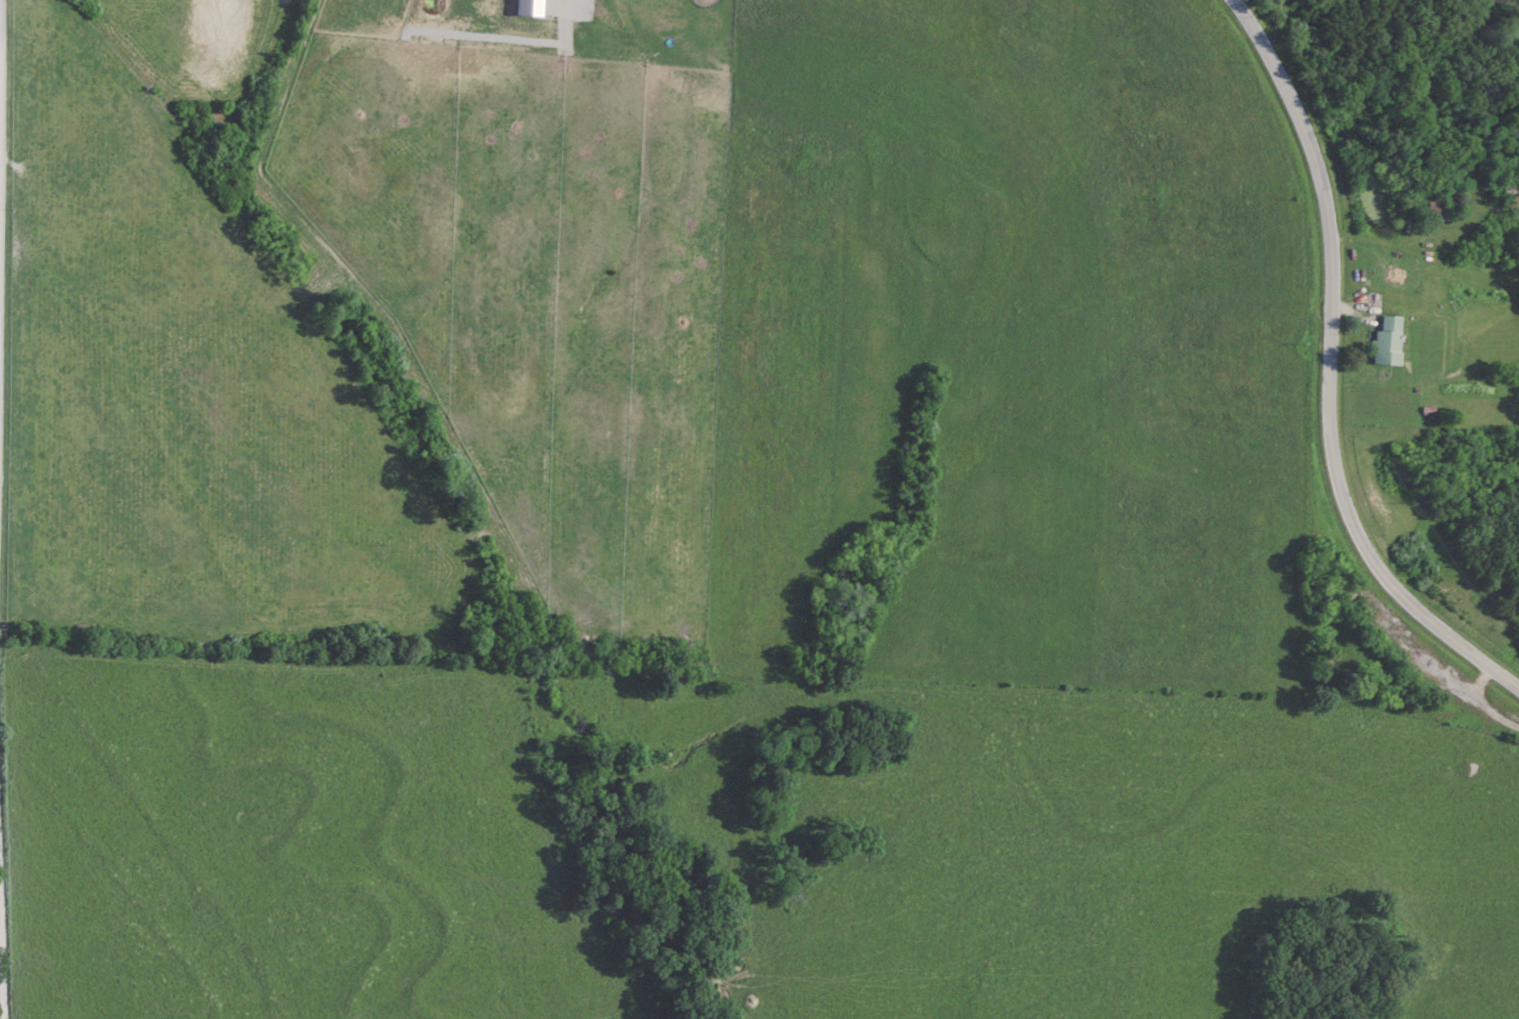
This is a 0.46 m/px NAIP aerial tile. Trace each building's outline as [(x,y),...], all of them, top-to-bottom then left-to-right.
[(1400,316),(1380,316),(1380,330),(1374,330),(1373,364),(1399,365),(1400,316)]
